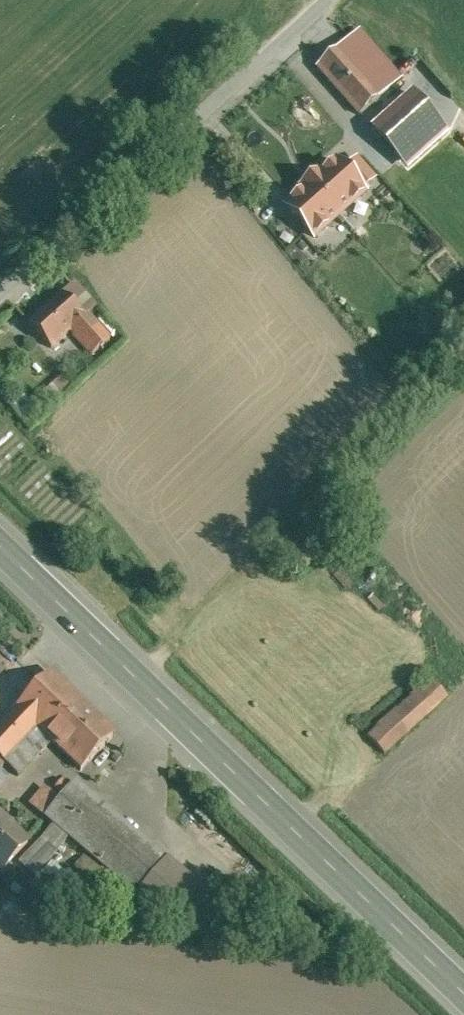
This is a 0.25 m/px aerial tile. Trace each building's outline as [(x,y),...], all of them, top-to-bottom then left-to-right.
[(352,37),(317,67),(358,115),(393,85),(352,37)] [(432,118),(409,93),(372,126),(395,152),(432,118)] [(375,184),(355,161),(344,171),(337,164),(287,206),(313,237),(375,184)] [(83,317),(60,293),(29,323),(51,347),(68,331),(83,317)] [(91,355),(109,338),(87,314),(83,317),(68,331),(91,355)] [(51,398),(67,384),(59,376),(44,390),(51,398)] [(0,725),(0,768),(6,762),(19,775),(52,740),(36,724),(70,690),(51,672),(0,725)] [(448,698),(425,679),(363,738),(383,757),(448,698)] [(70,690),(36,724),(52,740),(82,770),(116,735),(70,690)] [(192,878),(61,773),(28,814),(158,920),(192,878)] [(0,817),(0,856),(20,834),(0,817)]
